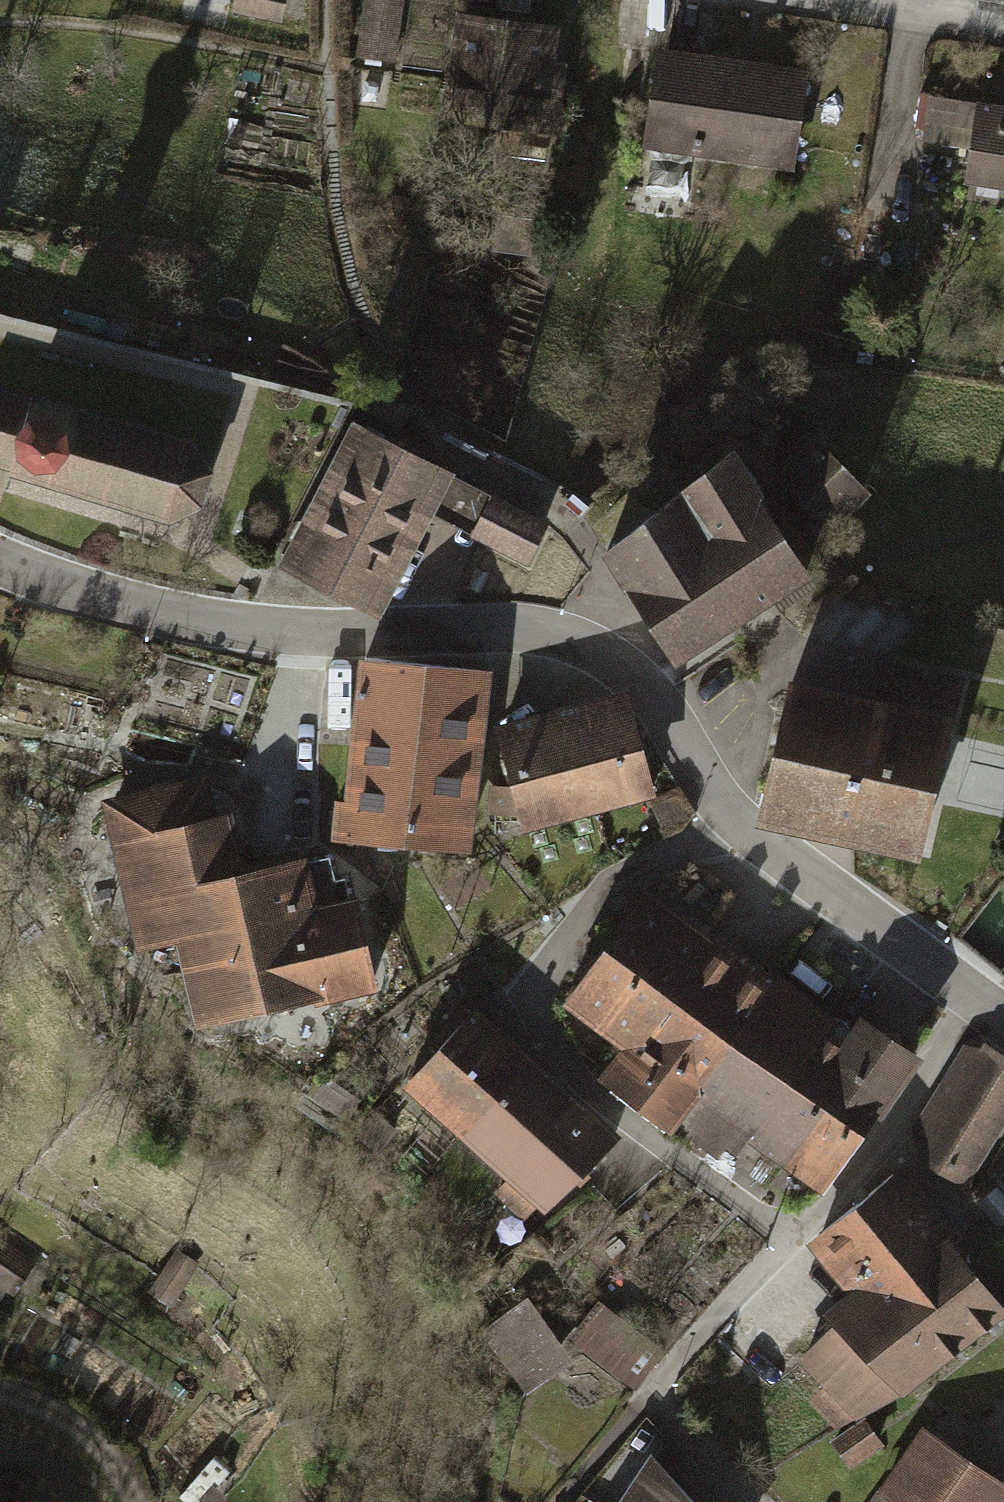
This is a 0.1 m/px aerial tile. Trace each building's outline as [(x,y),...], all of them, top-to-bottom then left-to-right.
[(233,9),(281,20),(286,0),(235,0),(233,9)] [(358,54),(393,59),(402,0),(366,0),(358,54)] [(457,12),(443,115),(555,130),(564,64),(551,62),(556,25),(457,12)] [(659,50),(645,144),(794,165),(807,70),(659,50)] [(967,177),(1003,183),(1003,106),(932,95),(925,136),(972,144),(967,177)] [(0,390),(0,445),(12,449),(4,474),(165,520),(200,505),(209,473),(187,439),(26,393),(25,398),(0,390)] [(351,424),(281,562),(364,604),(434,466),(351,424)] [(868,488),(814,440),(780,478),(834,526),(868,488)] [(806,574),(731,450),(609,555),(677,658),(806,574)] [(487,538),(504,503),(434,466),(364,604),(380,613),(434,514),(487,538)] [(547,523),(504,503),(487,538),(530,559),(547,523)] [(342,805),(339,837),(478,847),(491,674),(364,664),(353,806),(342,805)] [(792,680),(761,816),(917,852),(955,687),(889,672),(882,701),(792,680)] [(659,793),(634,692),(501,724),(526,826),(659,793)] [(228,780),(114,804),(145,949),(186,941),(204,1026),(387,987),(367,893),(329,901),(320,862),(249,877),(228,780)] [(633,1047),(715,938),(651,890),(571,1000),(633,1047)] [(675,1118),(775,982),(715,938),(633,1047),(610,1078),(671,1123),(675,1118)] [(816,1088),(853,1038),(775,982),(675,1118),(724,1154),(743,1128),(781,1156),(826,1094),(816,1088)] [(477,1013),(414,1086),(471,1134),(533,1063),(477,1013)] [(921,1052),(867,1015),(853,1038),(816,1088),(826,1094),(781,1156),(825,1189),(921,1052)] [(919,1120),(933,1128),(917,1152),(963,1180),(1003,1114),(1003,1058),(987,1047),(981,1055),(966,1045),(919,1120)] [(613,1134),(533,1063),(471,1134),(515,1172),(498,1191),(526,1215),(540,1199),(549,1207),(613,1134)] [(343,1075),(329,1091),(358,1117),(372,1100),(343,1075)] [(460,1144),(439,1126),(414,1155),(435,1173),(460,1144)] [(893,1174),(821,1233),(870,1297),(836,1323),(807,1353),(864,1410),(904,1391),(1003,1310),(893,1174)] [(0,1249),(0,1277),(12,1257),(0,1249)] [(197,1279),(173,1263),(152,1293),(176,1309),(197,1279)] [(619,1291),(577,1341),(619,1375),(660,1325),(619,1291)] [(487,1334),(533,1397),(578,1364),(532,1301),(487,1334)] [(851,1463),(876,1445),(863,1426),(838,1443),(851,1463)] [(928,1431),(881,1501),(1003,1501),(1003,1481),(928,1431)] [(657,1456),(628,1501),(701,1501),(657,1456)]
